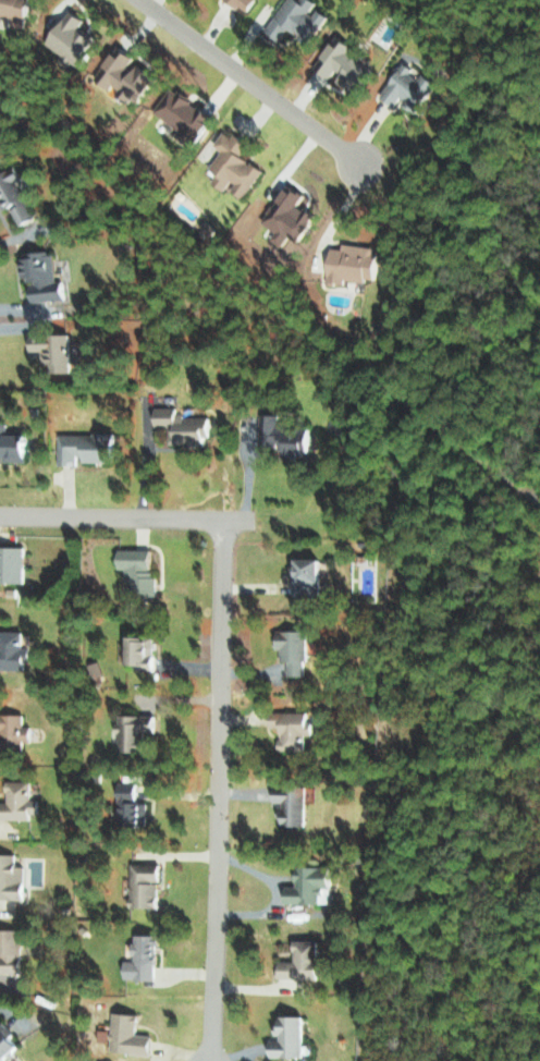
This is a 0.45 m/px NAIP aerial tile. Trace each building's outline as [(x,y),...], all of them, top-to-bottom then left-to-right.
[(34,0),(0,0),(0,18),(15,21),(14,25),(29,27),(34,0)] [(250,12),(258,0),(232,0),(250,12)] [(268,30),(282,40),(291,28),(311,43),(332,15),(320,5),(322,2),(319,0),(290,0),(268,30)] [(89,71),(101,49),(95,46),(100,37),(82,28),(88,17),(72,8),(52,45),(65,52),(61,59),(72,66),(74,63),(89,71)] [(319,68),(360,95),(378,69),(371,65),(375,60),(358,48),(360,46),(342,34),(319,68)] [(145,104),(160,75),(134,62),(138,54),(119,45),(100,82),(114,88),(145,104)] [(384,98),(400,106),(402,103),(423,114),(439,84),(415,70),(416,68),(403,61),(384,98)] [(159,113),(184,128),(179,136),(197,147),(217,114),(174,88),(159,113)] [(265,166),(244,157),(251,142),(226,130),(218,146),(223,149),(214,169),(220,172),(215,182),(231,190),(231,189),(250,198),(265,166)] [(37,218),(20,181),(26,178),(21,167),(0,176),(0,202),(4,211),(13,207),(21,225),(37,218)] [(200,231),(212,244),(224,233),(211,220),(200,231)] [(383,247),(345,243),(344,248),(333,247),(329,282),(348,284),(349,278),(380,281),(383,247)] [(70,298),(69,280),(60,281),(58,251),(29,253),(31,301),(70,298)] [(76,333),(34,332),(34,350),(45,350),(45,363),(52,363),(52,372),(75,372),(76,333)] [(211,445),(211,436),(215,436),(215,417),(180,416),(180,408),(157,407),(156,426),(172,427),(172,444),(211,445)] [(314,452),(314,426),(298,426),(298,414),(261,414),(261,452),(314,452)] [(34,432),(9,429),(9,424),(0,423),(0,455),(5,456),(5,459),(30,462),(34,432)] [(62,434),(61,464),(80,464),(80,461),(119,461),(119,434),(62,434)] [(0,546),(0,582),(27,582),(27,546),(0,546)] [(120,549),(120,569),(126,569),(126,596),(159,596),(159,569),(156,569),(156,549),(120,549)] [(326,559),(295,559),(294,596),(326,597),(326,559)] [(310,676),(309,630),(278,631),(278,650),(282,649),(283,661),(289,661),(290,676),(310,676)] [(29,651),(25,651),(25,631),(0,631),(0,669),(29,669),(29,651)] [(158,669),(159,637),(132,636),(131,664),(139,664),(139,669),(158,669)] [(315,711),(273,712),(273,729),(282,729),(282,749),(308,749),(308,735),(315,735),(315,711)] [(25,742),(34,742),(35,727),(26,726),(27,714),(0,713),(0,752),(25,753),(25,742)] [(150,751),(150,733),(160,733),(160,715),(121,715),(120,751),(150,751)] [(34,813),(42,813),(42,800),(33,800),(33,781),(10,781),(10,802),(0,802),(0,819),(34,819),(34,813)] [(121,825),(150,826),(151,803),(141,802),(142,783),(122,782),(121,825)] [(308,826),(309,786),(277,785),(277,803),(283,803),(282,825),(308,826)] [(0,854),(0,899),(27,900),(28,867),(19,867),(19,854),(0,854)] [(132,864),(133,908),(164,907),(163,863),(132,864)] [(298,886),(287,885),(287,903),(324,904),(324,888),(337,888),(338,867),(299,866),(298,886)] [(0,930),(0,973),(25,972),(24,929),(0,930)] [(160,980),(161,945),(166,945),(166,936),(137,935),(136,960),(127,960),(126,979),(160,980)] [(323,941),(298,940),(298,961),(282,960),(281,977),(323,978),(323,941)] [(112,1051),(156,1055),(158,1036),(141,1034),(143,1015),(116,1012),(112,1051)] [(307,1016),(280,1016),(279,1038),(272,1038),(272,1057),(307,1058),(307,1016)] [(26,1045),(6,1023),(0,1028),(0,1060),(8,1060),(26,1045)]
